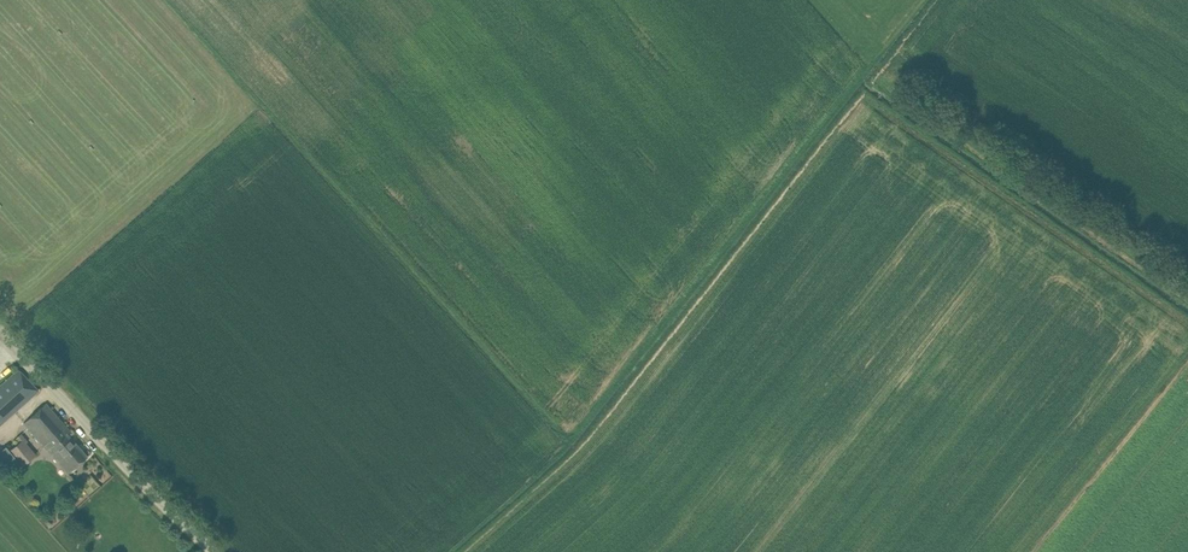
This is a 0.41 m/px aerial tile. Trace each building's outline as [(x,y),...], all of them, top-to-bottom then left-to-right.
[(0,386),(0,426),(39,390),(19,369),(0,386)] [(24,422),(68,473),(87,456),(67,433),(70,431),(46,403),(24,422)] [(10,451),(23,466),(37,454),(27,443),(29,441),(22,433),(16,439),(19,442),(10,451)]
